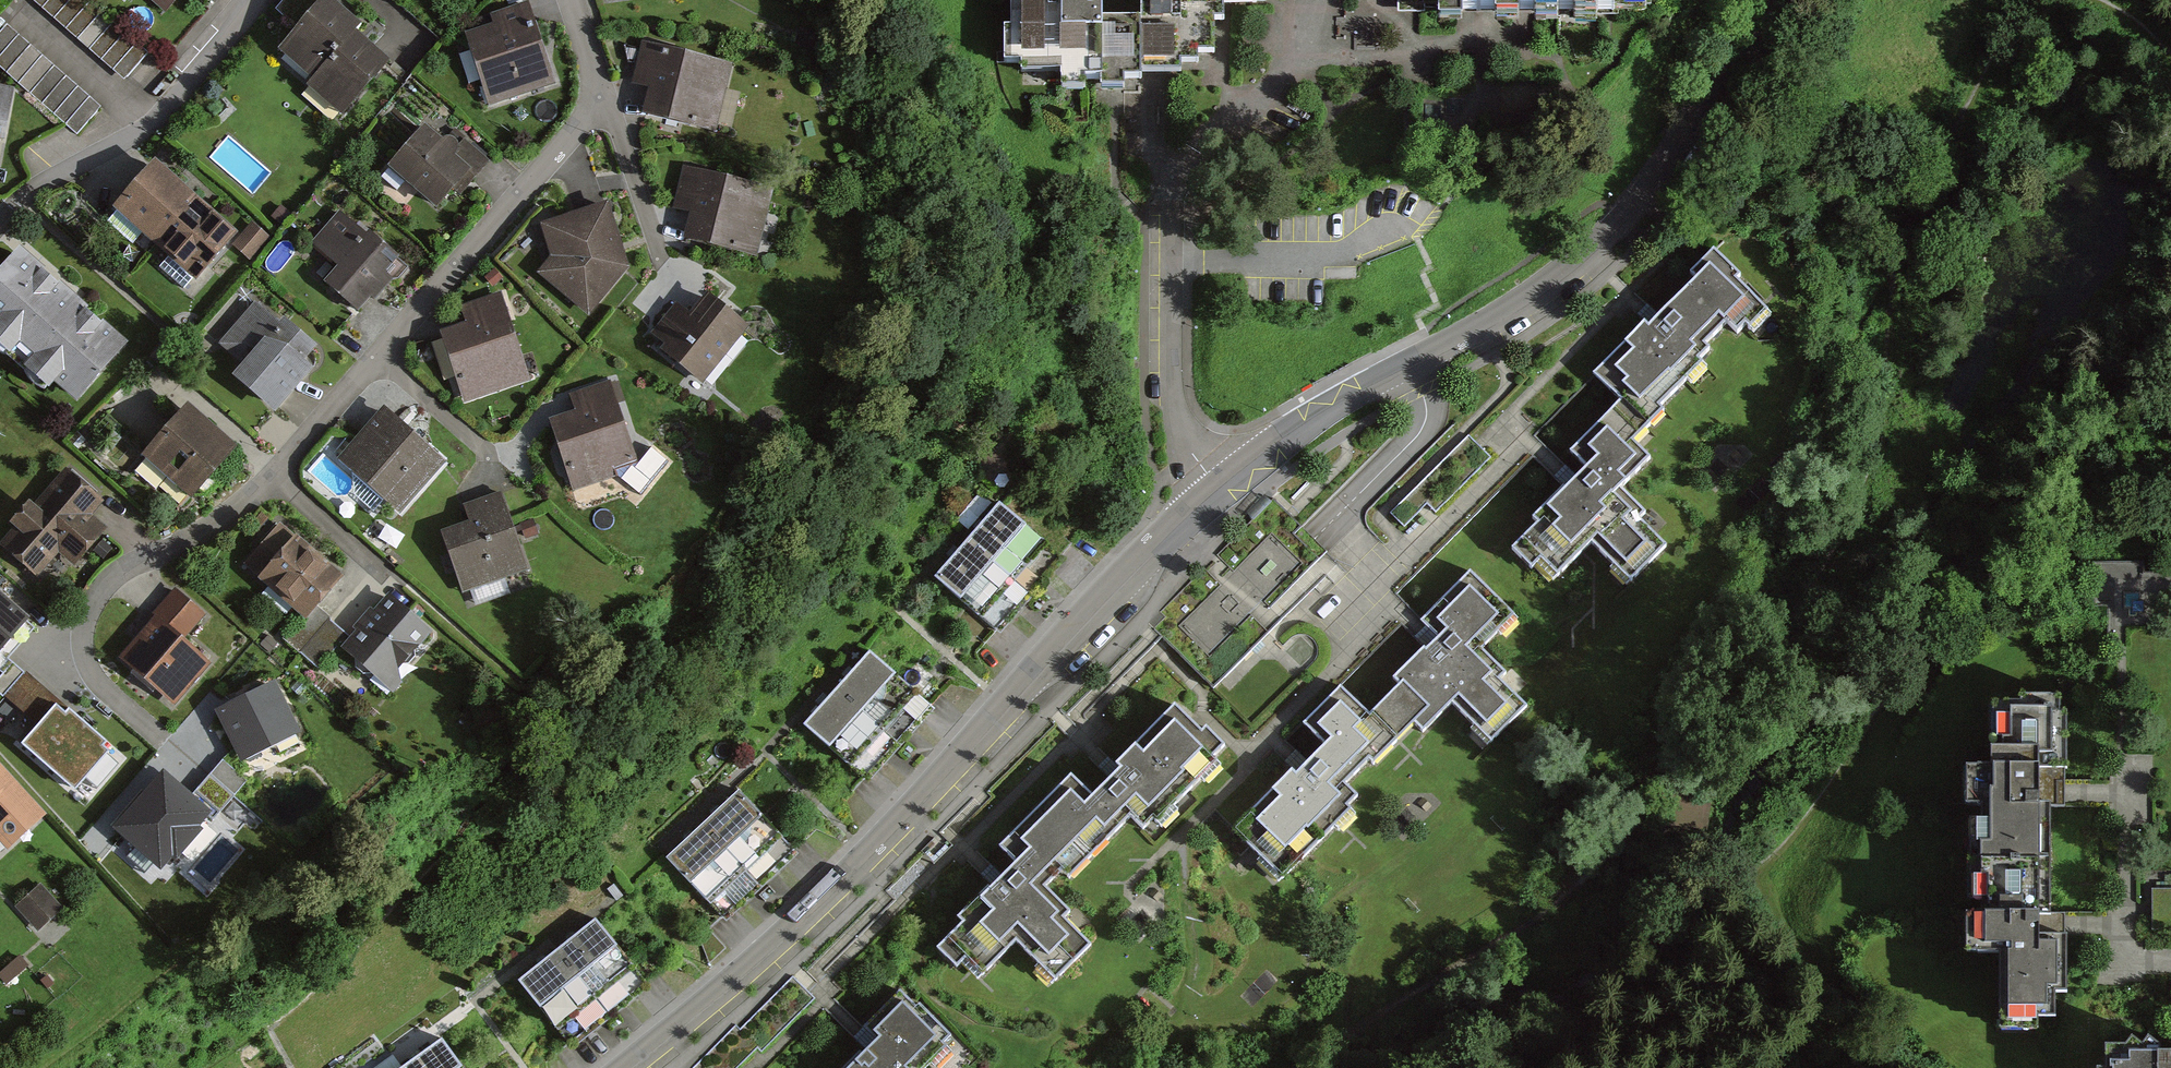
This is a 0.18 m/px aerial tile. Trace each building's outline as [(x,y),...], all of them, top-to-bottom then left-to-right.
[(87,0),(30,0),(29,1),(124,82),(149,53),(87,0)] [(176,0),(150,0),(166,13),(176,0)] [(1090,92),(1090,84),(1106,84),(1106,22),(1106,7),(1064,7),(1064,0),(1011,0),(1011,30),(1004,30),(1004,65),(1022,65),(1022,75),(1065,75),(1065,92),(1090,92)] [(1154,3),(1144,3),(1144,22),(1130,22),(1106,22),(1106,84),(1106,92),(1129,92),(1129,82),(1146,82),(1146,75),(1186,74),(1186,64),(1203,64),(1203,57),(1219,57),(1219,23),(1230,23),(1230,7),(1275,7),(1275,0),(1154,0),(1154,3)] [(1443,19),(1469,19),(1469,10),(1508,9),(1508,20),(1533,19),(1533,8),(1583,7),(1583,3),(1598,3),(1598,15),(1623,14),(1623,6),(1676,5),(1676,0),(1443,0),(1443,19)] [(358,31),(325,2),(276,57),(310,86),(358,31)] [(557,88),(530,4),(491,17),(495,29),(467,38),(491,110),(557,88)] [(6,27),(0,34),(0,68),(77,135),(100,108),(6,27)] [(339,121),(391,65),(359,36),(307,92),(339,121)] [(635,87),(654,91),(648,116),(717,132),(732,64),(645,44),(635,87)] [(1,164),(13,96),(0,93),(0,165),(1,164)] [(425,134),(389,174),(437,217),(473,177),(458,164),(461,152),(450,143),(440,148),(425,134)] [(236,239),(152,167),(111,215),(195,287),(236,239)] [(773,190),(685,170),(675,212),(691,216),(684,243),(757,260),(773,190)] [(588,318),(628,269),(609,208),(540,230),(550,264),(539,279),(588,318)] [(396,263),(341,214),(310,249),(339,274),(326,289),(361,320),(393,283),(385,276),(396,263)] [(248,260),(266,239),(252,226),(233,247),(248,260)] [(1698,375),(1688,365),(1701,351),(1696,346),(1724,319),(1738,333),(1763,307),(1736,281),(1742,275),(1718,252),(1693,277),(1698,283),(1665,317),(1652,330),(1648,325),(1597,377),(1647,426),(1698,375)] [(43,399),(53,389),(74,409),(126,353),(21,255),(0,277),(0,359),(43,399)] [(443,340),(466,406),(533,383),(503,295),(460,310),(467,332),(443,340)] [(690,319),(675,307),(650,338),(665,349),(661,354),(701,387),(748,330),(708,297),(690,319)] [(279,330),(255,308),(219,347),(245,371),(232,384),(273,421),(314,377),(303,367),(315,354),(283,325),(279,330)] [(615,481),(612,474),(636,466),(609,385),(568,399),(574,416),(548,424),(572,495),(615,481)] [(1537,523),(1542,528),(1516,554),(1537,575),(1543,570),(1557,585),(1594,548),(1628,583),(1666,546),(1642,522),(1647,517),(1622,492),(1653,462),(1637,445),(1649,434),(1624,407),(1574,456),(1590,472),(1537,523)] [(185,412),(140,465),(159,481),(168,471),(200,498),(236,455),(185,412)] [(447,466),(384,415),(338,470),(402,521),(447,466)] [(14,530),(0,546),(37,579),(59,555),(73,568),(108,529),(93,516),(104,503),(67,470),(35,507),(30,502),(9,526),(14,530)] [(527,575),(500,500),(464,514),(470,531),(442,541),(463,599),(527,575)] [(1059,555),(1001,504),(937,575),(995,627),(1059,555)] [(252,562),(310,611),(290,635),(306,649),(336,614),(324,604),(343,582),(280,529),(252,562)] [(2098,560),(2098,583),(2135,584),(2136,561),(2098,560)] [(1535,719),(1508,693),(1515,687),(1489,661),(1524,626),(1479,582),(1431,630),(1447,646),(1402,690),(1409,697),(1436,724),(1422,737),(1431,745),(1460,716),(1499,755),(1535,719)] [(218,660),(189,635),(209,612),(180,586),(150,619),(153,622),(123,656),(178,705),(218,660)] [(0,597),(0,652),(27,622),(0,597)] [(430,644),(382,604),(358,632),(336,614),(306,649),(325,665),(347,640),(402,686),(415,671),(410,667),(430,644)] [(934,710),(871,653),(805,727),(868,783),(934,710)] [(276,685),(219,712),(243,761),(299,734),(276,685)] [(1366,811),(1355,799),(1378,776),(1381,778),(1422,737),(1436,724),(1409,697),(1378,728),(1348,698),(1312,734),(1334,756),(1304,786),(1299,782),(1280,801),(1289,809),(1266,832),(1259,825),(1242,842),(1291,891),(1358,825),(1355,822),(1366,811)] [(1972,771),(1972,844),(2051,844),(2050,773),(2074,773),(2073,716),(2066,716),(2066,697),(2024,697),(2024,704),(1997,704),(1997,771),(1972,771)] [(55,709),(24,745),(75,790),(106,754),(100,748),(103,745),(69,716),(66,719),(55,709)] [(1202,740),(1175,713),(1115,771),(1121,776),(1092,804),(1069,781),(1036,815),(1088,869),(1131,826),(1145,841),(1217,771),(1213,766),(1225,754),(1206,735),(1202,740)] [(0,769),(0,838),(10,848),(44,816),(0,769)] [(164,776),(117,830),(161,869),(173,855),(176,858),(199,832),(196,829),(209,814),(164,776)] [(797,857),(738,794),(663,863),(722,926),(797,857)] [(1061,931),(1068,924),(1042,897),(1059,881),(1067,889),(1088,869),(1036,815),(997,852),(1014,870),(998,885),(958,924),(964,930),(936,956),(956,977),(963,970),(979,986),(1013,952),(1053,992),(1088,958),(1061,931)] [(2051,844),(1972,844),(1972,899),(1986,899),(1986,914),(1964,914),(1964,953),(1997,953),(1997,1030),(2039,1030),(2039,1019),(2059,1019),(2058,993),(2069,993),(2068,936),(2062,936),(2062,913),(2051,913),(2051,899),(2051,844)] [(65,905),(44,885),(23,906),(43,927),(65,905)] [(2151,888),(2151,929),(2170,929),(2170,888),(2151,888)] [(645,985),(595,922),(517,983),(567,1046),(645,985)] [(694,1067),(738,1067),(761,1045),(766,1050),(813,1003),(791,981),(743,1028),(749,1033),(748,1034),(738,1024),(694,1067)] [(917,1012),(916,1014),(898,997),(862,1034),(877,1049),(864,1062),(858,1057),(847,1067),(936,1067),(945,1059),(941,1054),(950,1045),(917,1012)] [(452,1038),(408,1067),(472,1067),(452,1038)] [(2161,1055),(2161,1046),(2155,1046),(2156,1045),(2151,1039),(2143,1046),(2141,1046),(2135,1039),(2128,1046),(2105,1046),(2105,1067),(2170,1067),(2170,1054),(2161,1055)]
